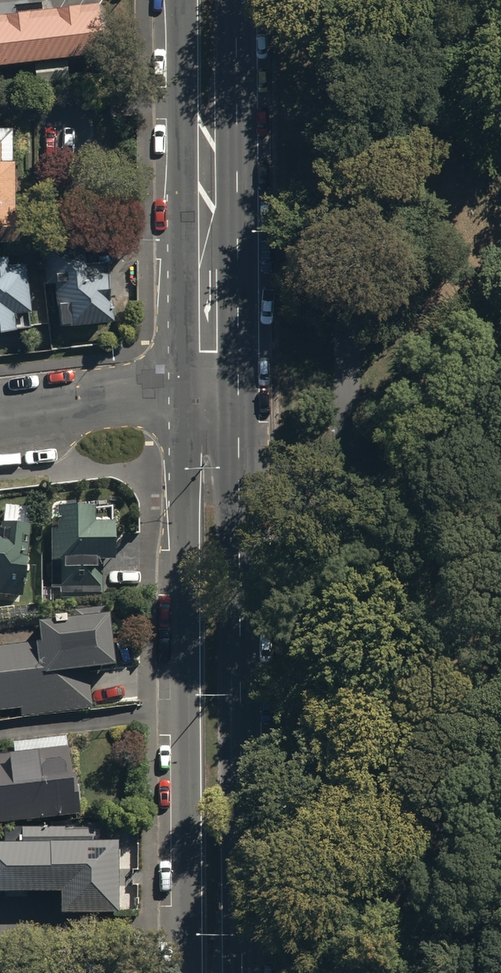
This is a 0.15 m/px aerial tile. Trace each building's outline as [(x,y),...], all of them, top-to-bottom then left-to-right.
[(96,49),(90,0),(78,0),(0,10),(0,61),(96,49)] [(66,59),(36,63),(37,78),(67,74),(66,59)] [(17,239),(16,195),(9,195),(9,154),(0,154),(0,239),(17,239)] [(83,248),(46,253),(50,283),(59,282),(63,323),(115,317),(109,262),(85,265),(83,248)] [(32,324),(25,264),(8,266),(7,256),(0,257),(0,328),(32,324)] [(87,509),(54,508),(53,554),(63,554),(63,567),(96,568),(97,554),(116,555),(116,529),(87,528),(87,509)] [(16,598),(20,541),(0,540),(0,597),(16,598)] [(84,707),(82,669),(108,667),(104,620),(27,625),(29,650),(0,652),(0,713),(84,707)] [(75,811),(69,734),(5,739),(6,754),(0,754),(0,817),(75,811)] [(0,844),(0,891),(54,890),(55,916),(112,915),(112,843),(0,844)]
